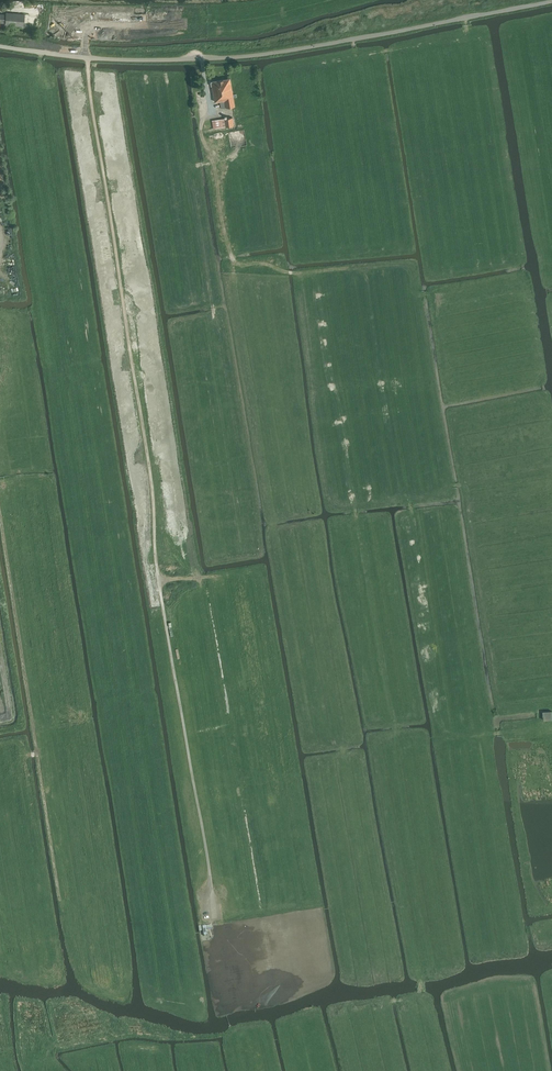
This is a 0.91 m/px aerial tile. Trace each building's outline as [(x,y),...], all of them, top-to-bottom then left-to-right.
[(29,14),(6,12),(6,15),(0,14),(0,15),(0,23),(5,23),(5,26),(27,28),(29,14)] [(235,106),(230,78),(212,82),(211,82),(211,86),(212,86),(215,102),(220,101),(220,102),(221,109),(235,106)] [(214,129),(226,127),(234,126),(232,117),(212,121),(214,129)] [(543,710),(544,718),(551,718),(551,709),(543,710)] [(212,929),(211,924),(199,925),(200,931),(204,931),(204,935),(207,935),(207,930),(212,929)]
